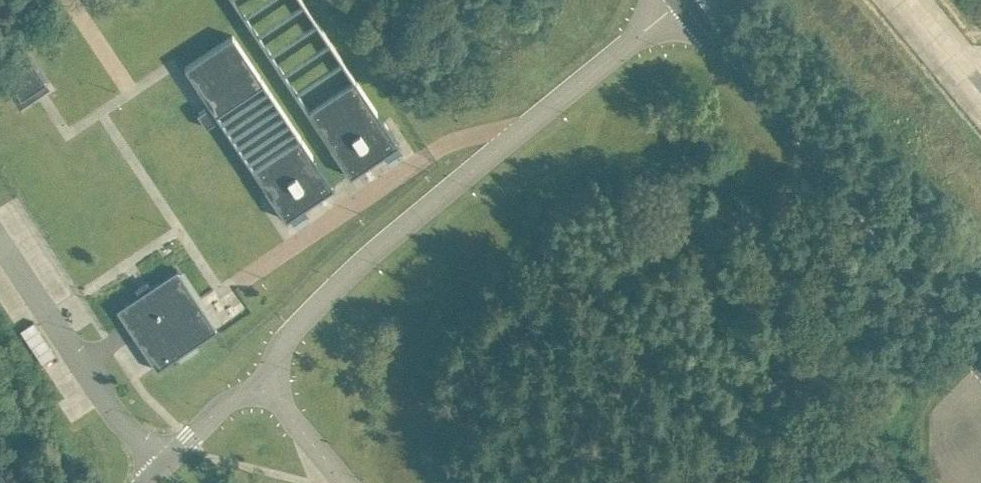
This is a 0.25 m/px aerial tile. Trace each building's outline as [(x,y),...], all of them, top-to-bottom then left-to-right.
[(207,101),(216,114),(264,82),(232,35),(185,67),(197,86),(207,101)] [(4,74),(21,99),(47,82),(30,56),(4,74)] [(197,113),(206,127),(216,120),(207,107),(197,113)] [(330,145),(350,176),(399,143),(384,121),(379,113),(378,113),(330,145)] [(385,157),(390,166),(404,156),(399,148),(385,157)] [(276,205),(285,219),(335,186),(314,155),(313,156),(266,188),(265,188),(271,197),(276,205)] [(290,220),(296,229),(310,219),(304,211),(290,220)] [(126,324),(157,370),(216,330),(217,329),(177,269),(150,286),(149,283),(148,282),(137,290),(138,291),(139,294),(116,309),(124,321),(125,322),(126,324)] [(21,330),(43,363),(56,354),(34,321),(21,330)]
